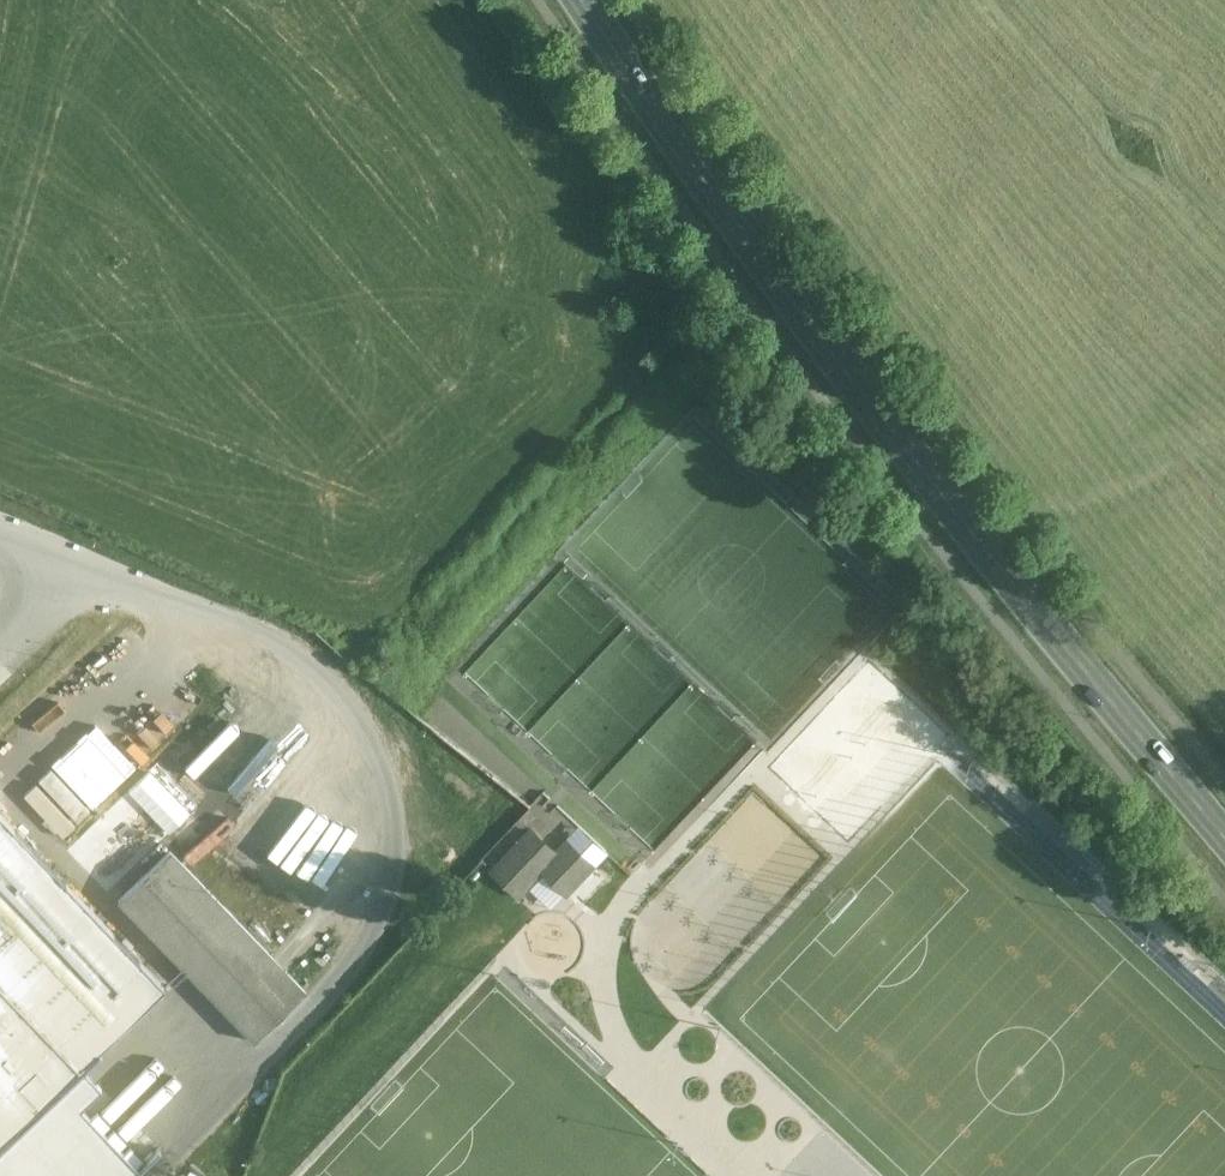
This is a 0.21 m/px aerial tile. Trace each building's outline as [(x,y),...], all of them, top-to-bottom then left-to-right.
[(99,724),(24,793),(62,835),(125,778),(123,777),(136,765),(99,724)] [(141,1170),(80,1106),(100,1085),(82,1068),(165,987),(0,814),(0,1175),(134,1175),(141,1170)] [(534,823),(493,870),(524,897),(546,872),(571,894),(608,853),(610,850),(581,824),(561,847),(534,823)] [(306,991),(170,850),(118,900),(254,1041),(306,991)]
